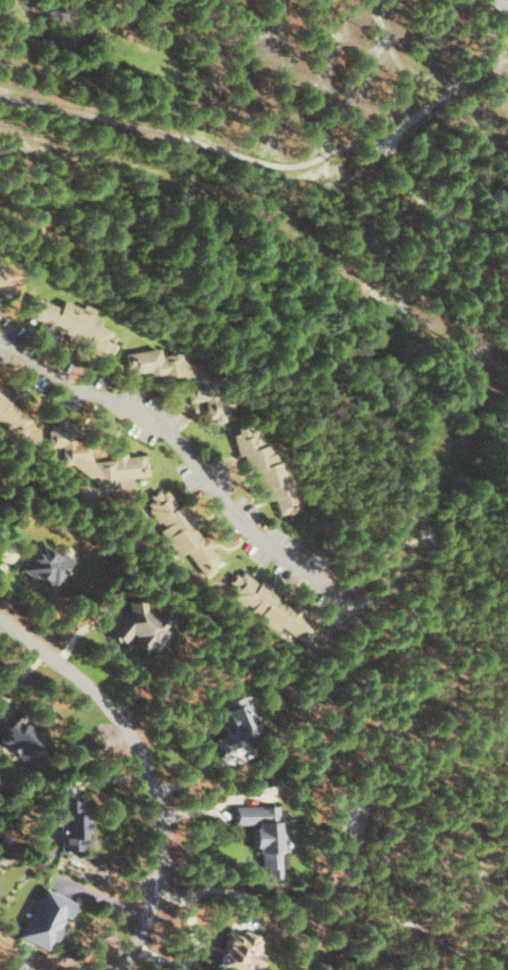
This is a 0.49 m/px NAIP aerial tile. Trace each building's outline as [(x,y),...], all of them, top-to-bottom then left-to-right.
[(10,300),(21,283),(0,269),(0,293),(10,300)] [(116,332),(100,326),(103,319),(93,315),(95,308),(84,303),(82,307),(63,300),(61,306),(32,294),(24,314),(40,320),(38,326),(52,332),(53,328),(87,341),(85,348),(111,358),(117,343),(112,342),(116,332)] [(126,353),(130,374),(149,371),(149,376),(161,374),(162,383),(174,381),(186,390),(188,402),(205,400),(208,418),(211,418),(218,423),(225,421),(223,412),(233,411),(230,397),(221,390),(223,390),(181,359),(180,351),(160,355),(159,347),(126,353)] [(13,403),(17,396),(0,385),(0,421),(21,434),(33,416),(13,403)] [(122,484),(122,489),(135,487),(134,477),(147,475),(145,453),(126,456),(125,451),(112,453),(112,458),(92,461),(90,442),(76,444),(74,424),(67,425),(65,417),(56,418),(57,423),(48,424),(51,447),(62,445),(65,471),(94,467),(96,488),(122,484)] [(298,511),(283,450),(271,453),(269,443),(263,445),(257,424),(232,430),(238,456),(243,454),(248,473),(256,471),(261,490),(267,489),(269,500),(275,498),(280,516),(298,511)] [(203,575),(223,562),(205,534),(203,535),(182,502),(178,505),(165,486),(150,496),(154,502),(148,505),(162,528),(161,529),(179,557),(188,551),(203,575)] [(21,569),(35,580),(39,574),(54,586),(74,561),(62,551),(59,555),(42,542),(21,569)] [(304,643),(317,624),(277,596),(280,592),(261,579),(258,583),(239,569),(230,583),(233,586),(228,594),(250,609),(248,613),(275,632),(279,625),(304,643)] [(109,633),(123,644),(130,636),(154,654),(172,630),(164,624),(168,620),(159,613),(158,615),(135,598),(109,633)] [(217,707),(226,733),(215,738),(220,753),(247,743),(244,737),(256,732),(243,697),(217,707)] [(49,745),(11,711),(0,724),(8,731),(1,739),(30,766),(49,745)] [(61,850),(85,850),(85,799),(59,799),(59,825),(61,825),(61,850)] [(279,805),(236,806),(237,825),(254,824),(255,851),(261,851),(262,869),(268,869),(268,878),(281,878),(280,851),(288,851),(288,825),(280,825),(279,805)] [(76,902),(43,888),(21,938),(50,950),(65,917),(69,919),(76,902)] [(233,969),(246,969),(247,966),(260,969),(263,955),(256,954),(261,935),(243,931),(242,936),(227,933),(220,967),(233,969)]
